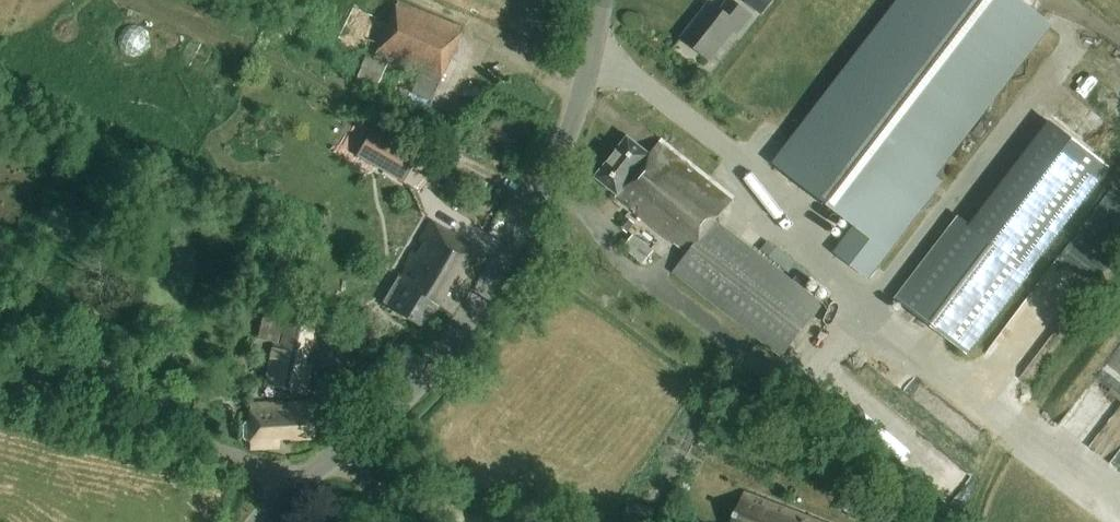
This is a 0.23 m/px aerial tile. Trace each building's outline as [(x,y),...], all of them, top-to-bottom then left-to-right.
[(748,2),(762,13),(773,0),(772,0),(749,0),(748,2)] [(773,163),(854,225),(833,253),(869,280),(944,183),(937,178),(1053,26),(1019,0),(898,0),(773,163)] [(741,37),(755,20),(734,3),(724,15),(714,7),(685,44),(712,66),(737,34),(741,37)] [(430,102),(462,31),(401,5),(377,59),(422,78),(412,101),(428,107),(430,102)] [(958,216),(895,298),(967,354),(1110,169),(1051,123),(972,226),(958,216)] [(377,127),(360,153),(406,183),(423,157),(377,127)] [(783,362),(825,310),(719,224),(737,202),(663,143),(651,158),(630,141),(598,181),(619,198),(617,200),(691,259),(677,276),(783,362)] [(625,216),(619,225),(629,233),(636,223),(625,216)] [(450,318),(482,265),(467,255),(470,250),(433,228),(407,271),(410,273),(405,281),(401,278),(381,312),(423,337),(439,311),(450,318)] [(654,251),(633,235),(623,248),(644,264),(654,251)] [(277,316),(262,386),(305,395),(311,366),(302,364),(304,352),(311,353),(317,324),(277,316)] [(328,385),(318,381),(314,394),(324,398),(328,385)] [(246,421),(243,424),(244,439),(247,441),(252,441),(252,445),(252,449),(262,449),(278,448),(278,440),(311,439),(310,402),(251,405),(251,421),(246,421)] [(861,491),(847,485),(837,507),(851,513),(861,491)] [(746,495),(735,521),(812,521),(746,495)]
